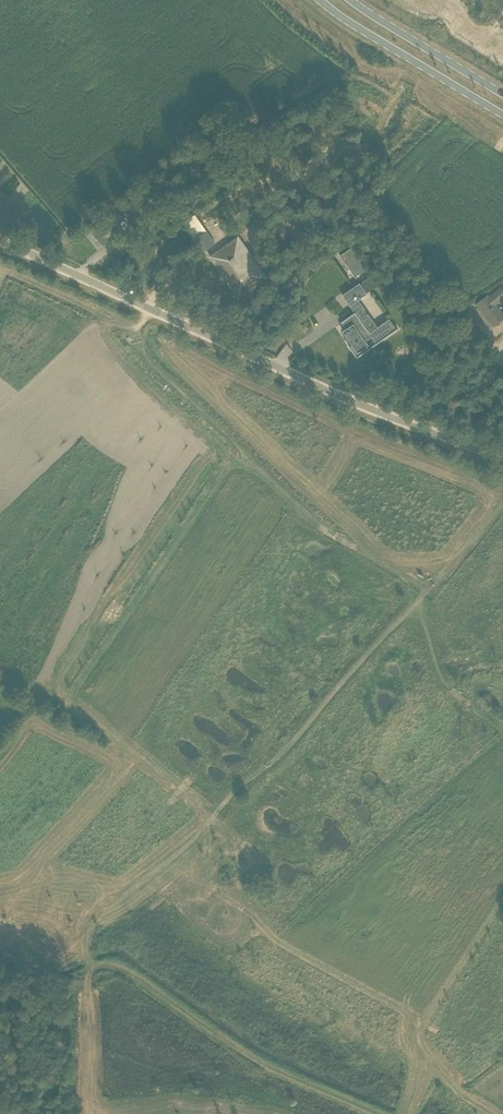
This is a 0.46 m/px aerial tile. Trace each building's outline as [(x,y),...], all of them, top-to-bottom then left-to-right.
[(199,226),(203,224),(201,220),(192,225),(197,234),(202,232),(199,226)] [(203,252),(216,243),(207,230),(194,240),(203,252)] [(238,296),(262,280),(234,240),(211,257),(238,296)] [(340,254),(339,254),(356,278),(357,277),(356,276),(366,269),(352,248),(341,255),(340,254)] [(350,306),(367,293),(359,283),(342,295),(350,306)] [(502,298),(502,290),(501,287),(489,296),(487,295),(476,304),(494,325),(502,318),(502,314),(495,304),(502,298)] [(465,321),(474,314),(466,305),(457,311),(465,321)] [(370,332),(355,312),(341,322),(346,329),(342,331),(352,344),(349,346),(357,357),(370,348),(370,347),(368,348),(367,346),(368,345),(365,341),(371,336),(376,344),(398,329),(397,328),(396,329),(389,319),(370,332)]
